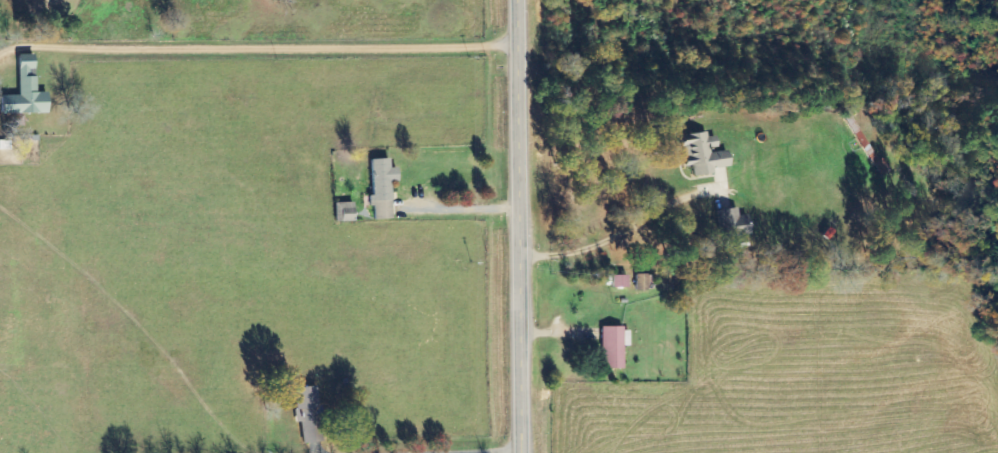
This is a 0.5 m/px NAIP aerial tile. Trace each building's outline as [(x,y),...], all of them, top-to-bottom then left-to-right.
[(0,96),(0,114),(44,114),(44,93),(32,93),(31,56),(15,56),(15,96),(0,96)] [(724,150),(715,151),(713,137),(706,138),(705,133),(678,137),(682,167),(690,166),(691,177),(712,174),(711,169),(726,167),(724,150)] [(367,160),(370,221),(389,220),(388,184),(394,184),(394,168),(385,169),(385,160),(367,160)] [(336,204),(337,222),(352,222),(351,203),(336,204)] [(719,240),(746,236),(743,215),(735,217),(734,209),(715,211),(719,240)] [(651,276),(634,275),(634,290),(650,290),(651,276)] [(626,288),(626,276),(608,276),(608,288),(626,288)] [(620,346),(626,346),(626,327),(599,328),(600,369),(620,368),(620,346)] [(294,411),(316,410),(315,386),(293,387),(294,411)]
